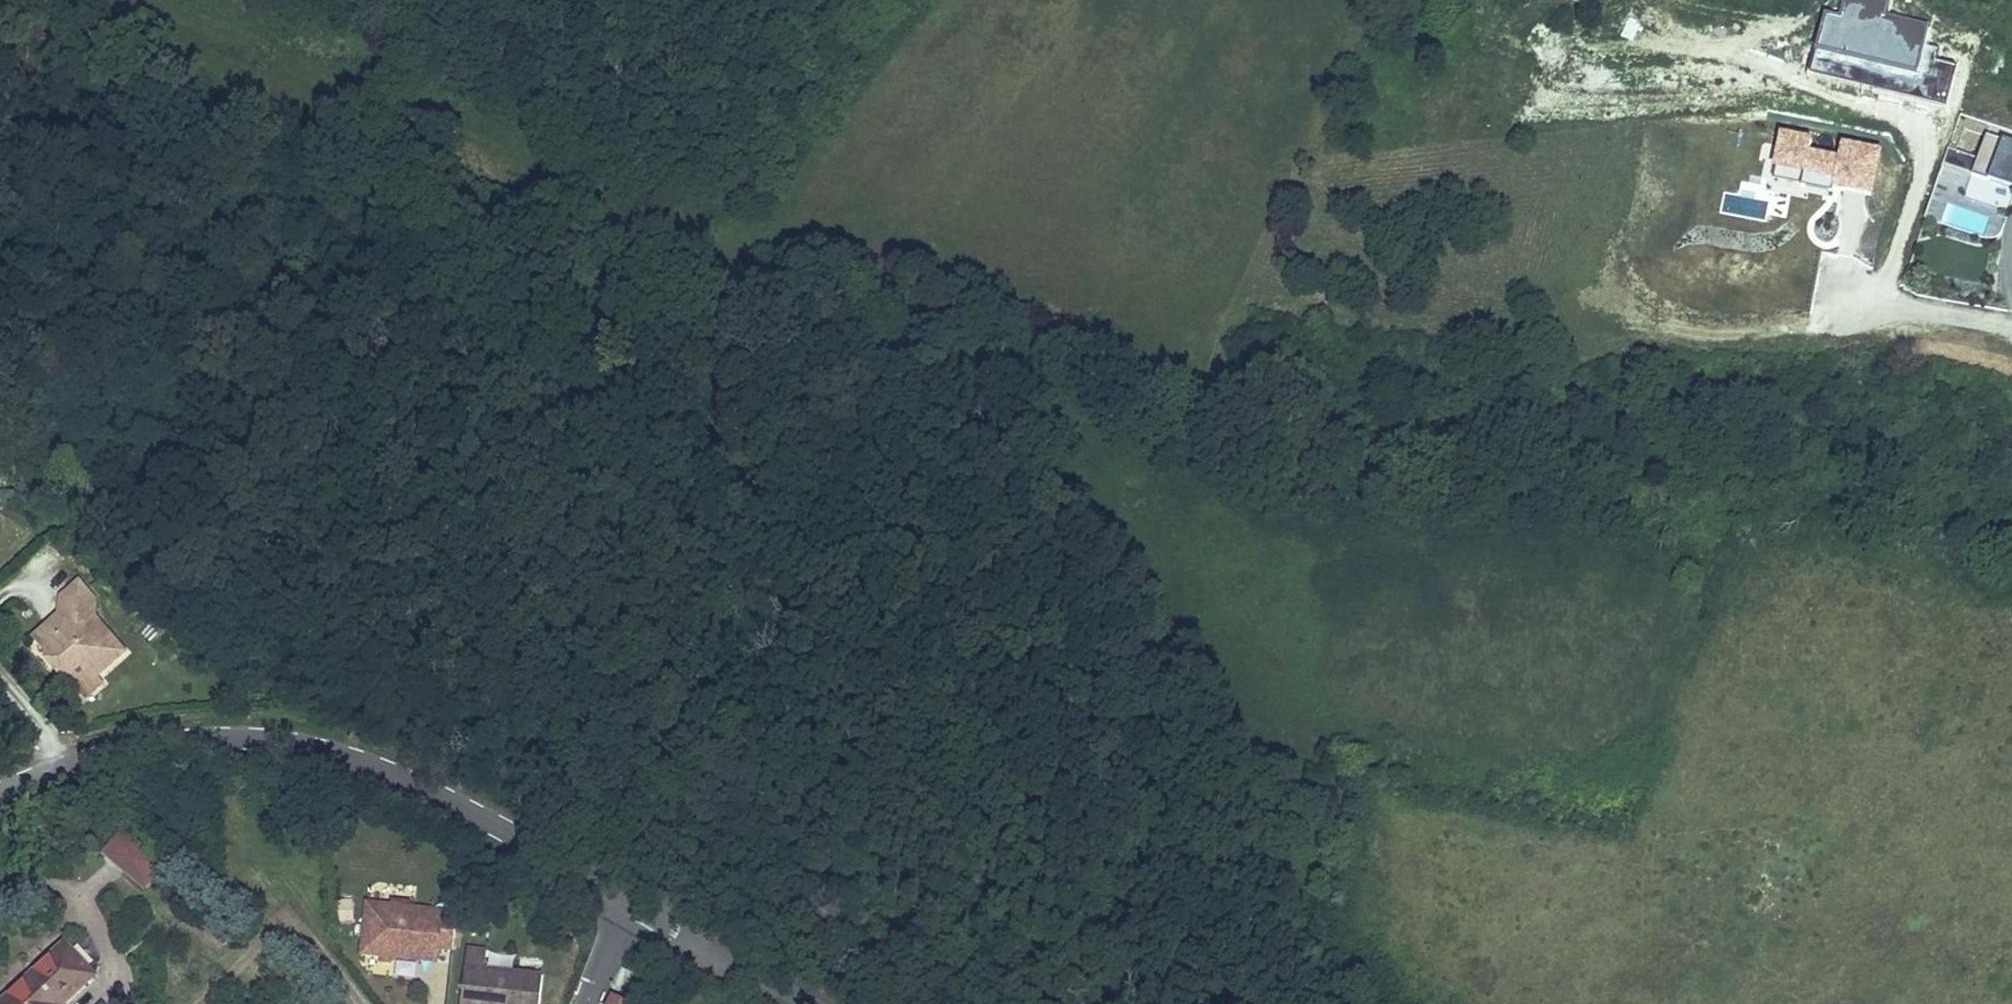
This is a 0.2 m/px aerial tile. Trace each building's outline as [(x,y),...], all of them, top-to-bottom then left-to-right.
[(1876,196),(1882,148),(1841,143),(1839,156),(1810,152),(1812,138),(1781,133),(1774,182),(1876,196)] [(1972,201),(2011,208),(2011,203),(2011,141),(1984,136),(1972,201)] [(1956,203),(1948,222),(1985,236),(1992,218),(1956,203)] [(88,591),(79,581),(78,581),(61,597),(79,599),(88,592),(88,591)] [(126,652),(95,615),(97,601),(88,591),(88,592),(79,599),(61,597),(58,617),(65,625),(66,626),(59,633),(45,628),(34,638),(45,651),(54,651),(70,670),(68,677),(80,691),(81,690),(98,676),(126,652)] [(65,625),(58,617),(57,618),(45,628),(59,633),(66,626),(65,625)] [(88,697),(103,683),(104,682),(98,676),(81,690),(80,691),(86,698),(88,697)] [(108,859),(142,892),(165,868),(131,836),(108,859)] [(442,911),(367,903),(361,952),(436,961),(438,949),(442,911)] [(456,913),(442,911),(438,949),(452,950),(456,913)] [(54,998),(67,986),(67,987),(74,993),(94,974),(66,944),(2,1003),(59,1003),(54,998)] [(486,951),(466,949),(463,982),(477,984),(479,969),(484,969),(486,951)] [(484,969),(479,969),(477,984),(463,982),(460,1003),(539,1003),(542,976),(484,969)] [(74,993),(67,987),(67,986),(54,998),(59,1003),(63,1003),(74,993)] [(613,994),(607,1003),(628,1003),(613,994)]
